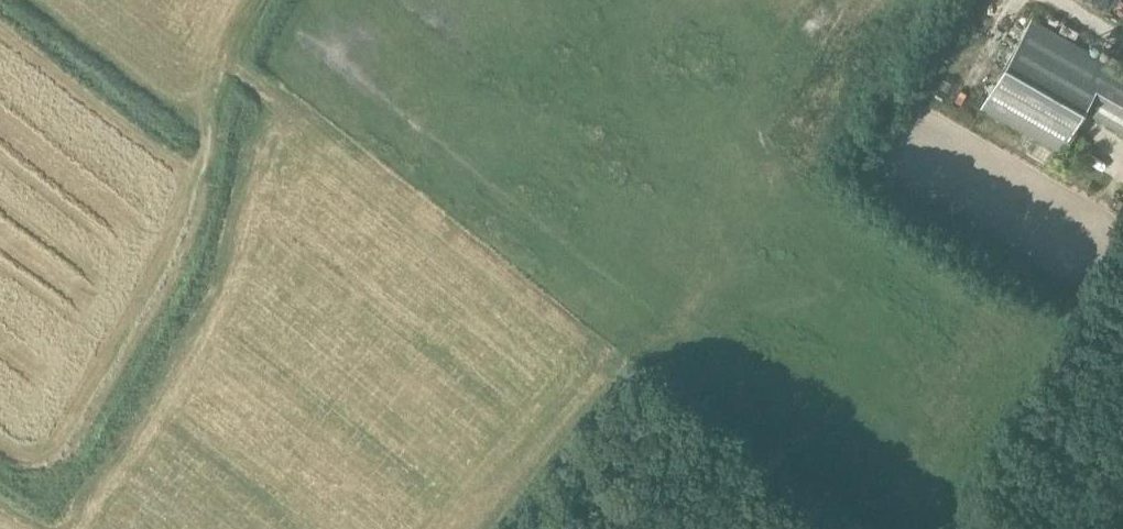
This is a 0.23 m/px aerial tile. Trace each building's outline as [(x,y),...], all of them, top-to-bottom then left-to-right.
[(984,106),(1063,151),(1086,110),(1122,131),(1122,67),(1035,16),(984,106)]
